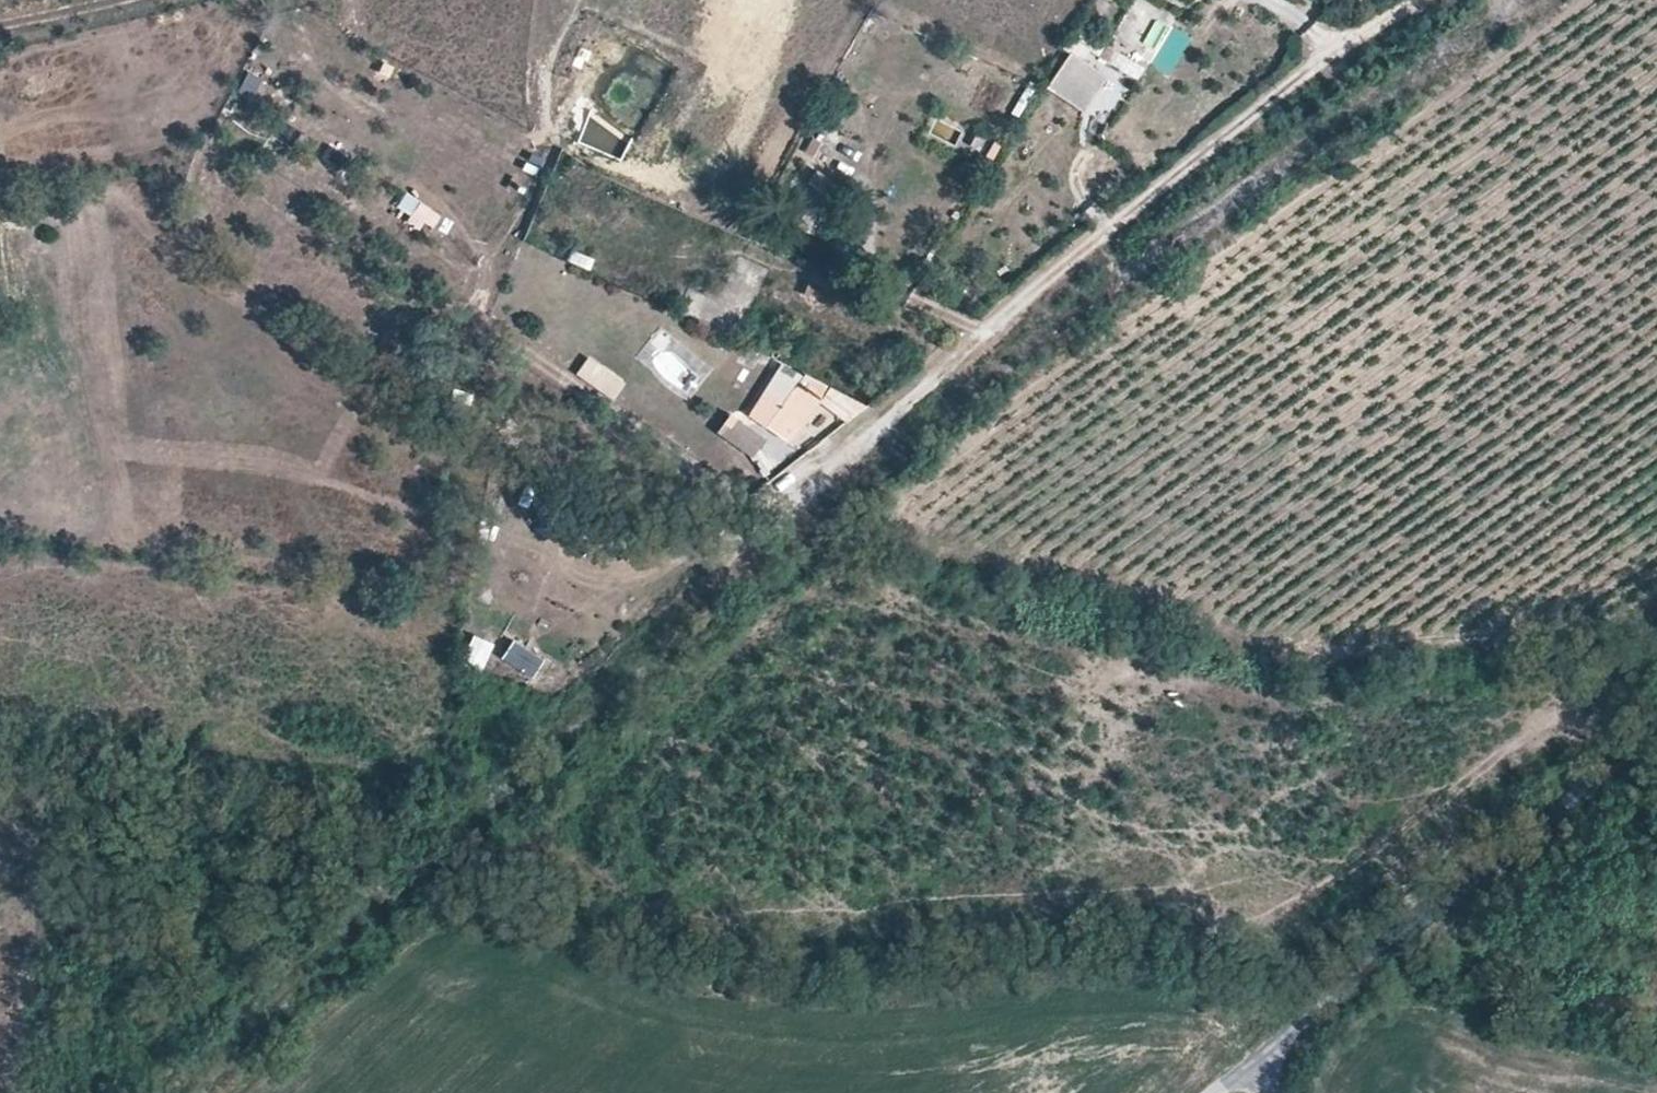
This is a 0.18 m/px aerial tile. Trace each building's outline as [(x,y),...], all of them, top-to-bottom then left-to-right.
[(1158,51),(1168,25),(1153,19),(1144,45),(1158,51)] [(1083,111),(1106,75),(1070,52),(1047,88),(1083,111)] [(979,149),(985,138),(975,134),(969,145),(979,149)] [(811,139),(804,151),(826,162),(832,150),(811,139)] [(408,222),(446,240),(455,221),(418,203),(408,222)] [(823,302),(827,292),(810,285),(806,295),(823,302)] [(588,358),(576,376),(615,401),(627,383),(588,358)] [(792,431),(817,395),(820,397),(825,390),(786,364),(757,406),(792,431)] [(792,431),(757,406),(752,413),(787,437),(792,431)] [(769,444),(732,418),(719,437),(755,463),(769,444)] [(541,658),(505,638),(498,650),(491,662),(528,682),(541,658)] [(491,662),(498,650),(476,639),(463,667),(485,677),(491,662)]
